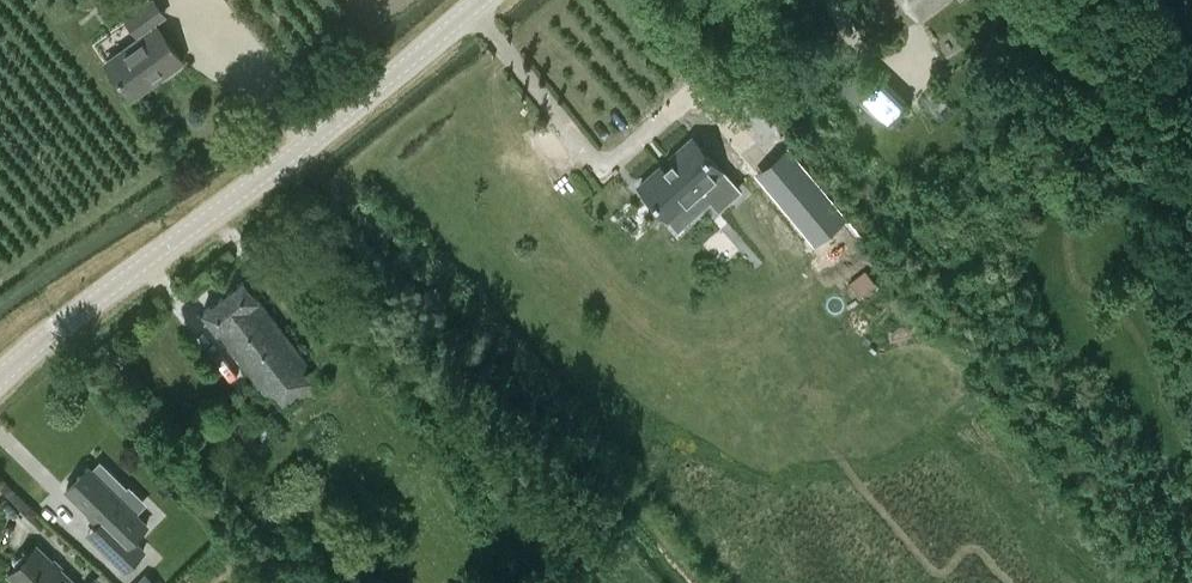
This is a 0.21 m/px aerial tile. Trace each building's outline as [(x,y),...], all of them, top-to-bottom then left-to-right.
[(167,15),(156,0),(120,0),(119,0),(129,14),(123,18),(138,39),(107,63),(131,97),(181,60),(156,26),(155,24),(167,15)] [(916,18),(941,0),(903,0),(916,18)] [(907,101),(863,58),(837,85),(855,103),(861,97),(887,122),(907,101)] [(738,197),(693,140),(692,142),(626,187),(670,246),(738,197)] [(791,150),(769,168),(759,177),(816,245),(836,228),(848,218),(791,150)] [(264,393),(304,363),(243,282),(203,312),(264,393)] [(99,458),(89,467),(116,493),(125,485),(99,458)] [(66,489),(112,535),(100,546),(124,570),(143,551),(132,540),(146,525),(88,467),(66,489)] [(37,545),(8,574),(17,582),(76,582),(37,545)] [(144,571),(134,581),(137,582),(157,582),(144,571)]
